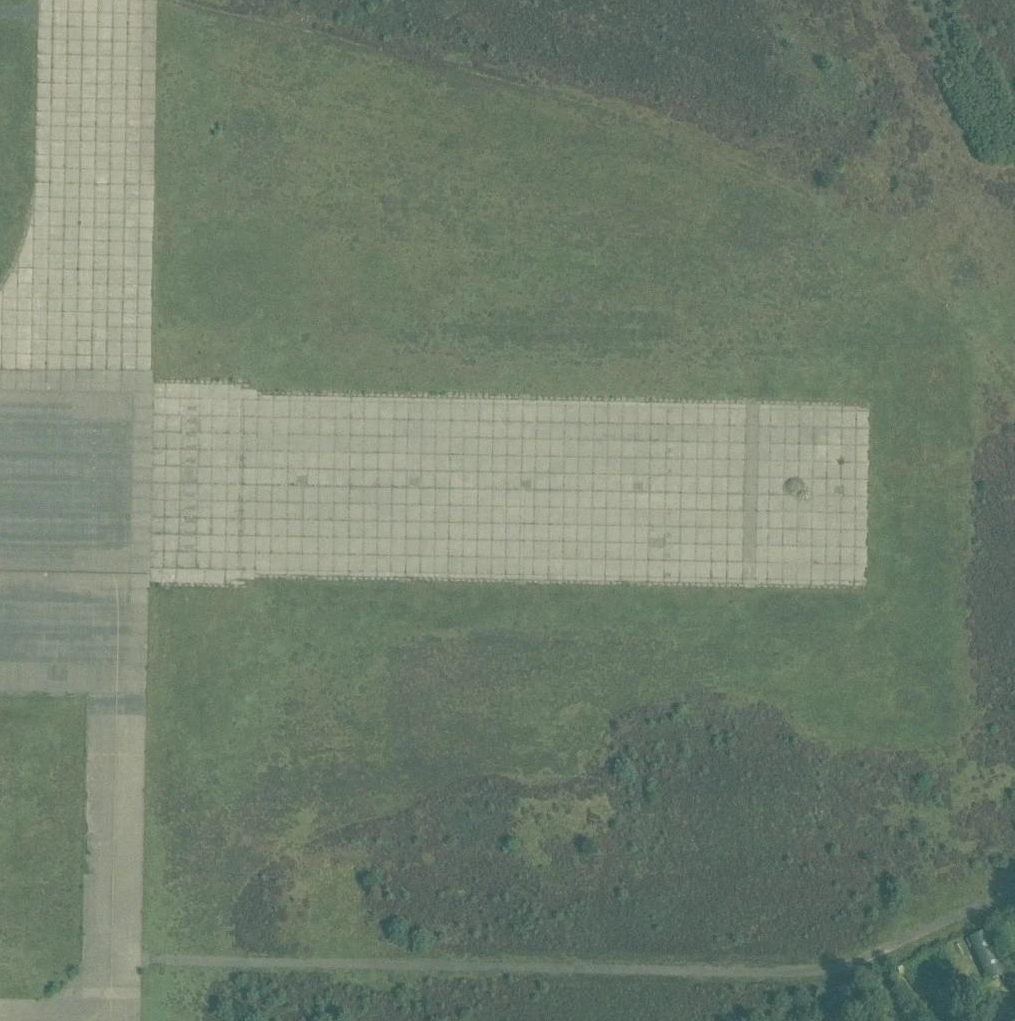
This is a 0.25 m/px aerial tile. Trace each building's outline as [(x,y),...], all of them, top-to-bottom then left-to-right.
[(968,940),(988,984),(1008,975),(989,931),(968,940)]
